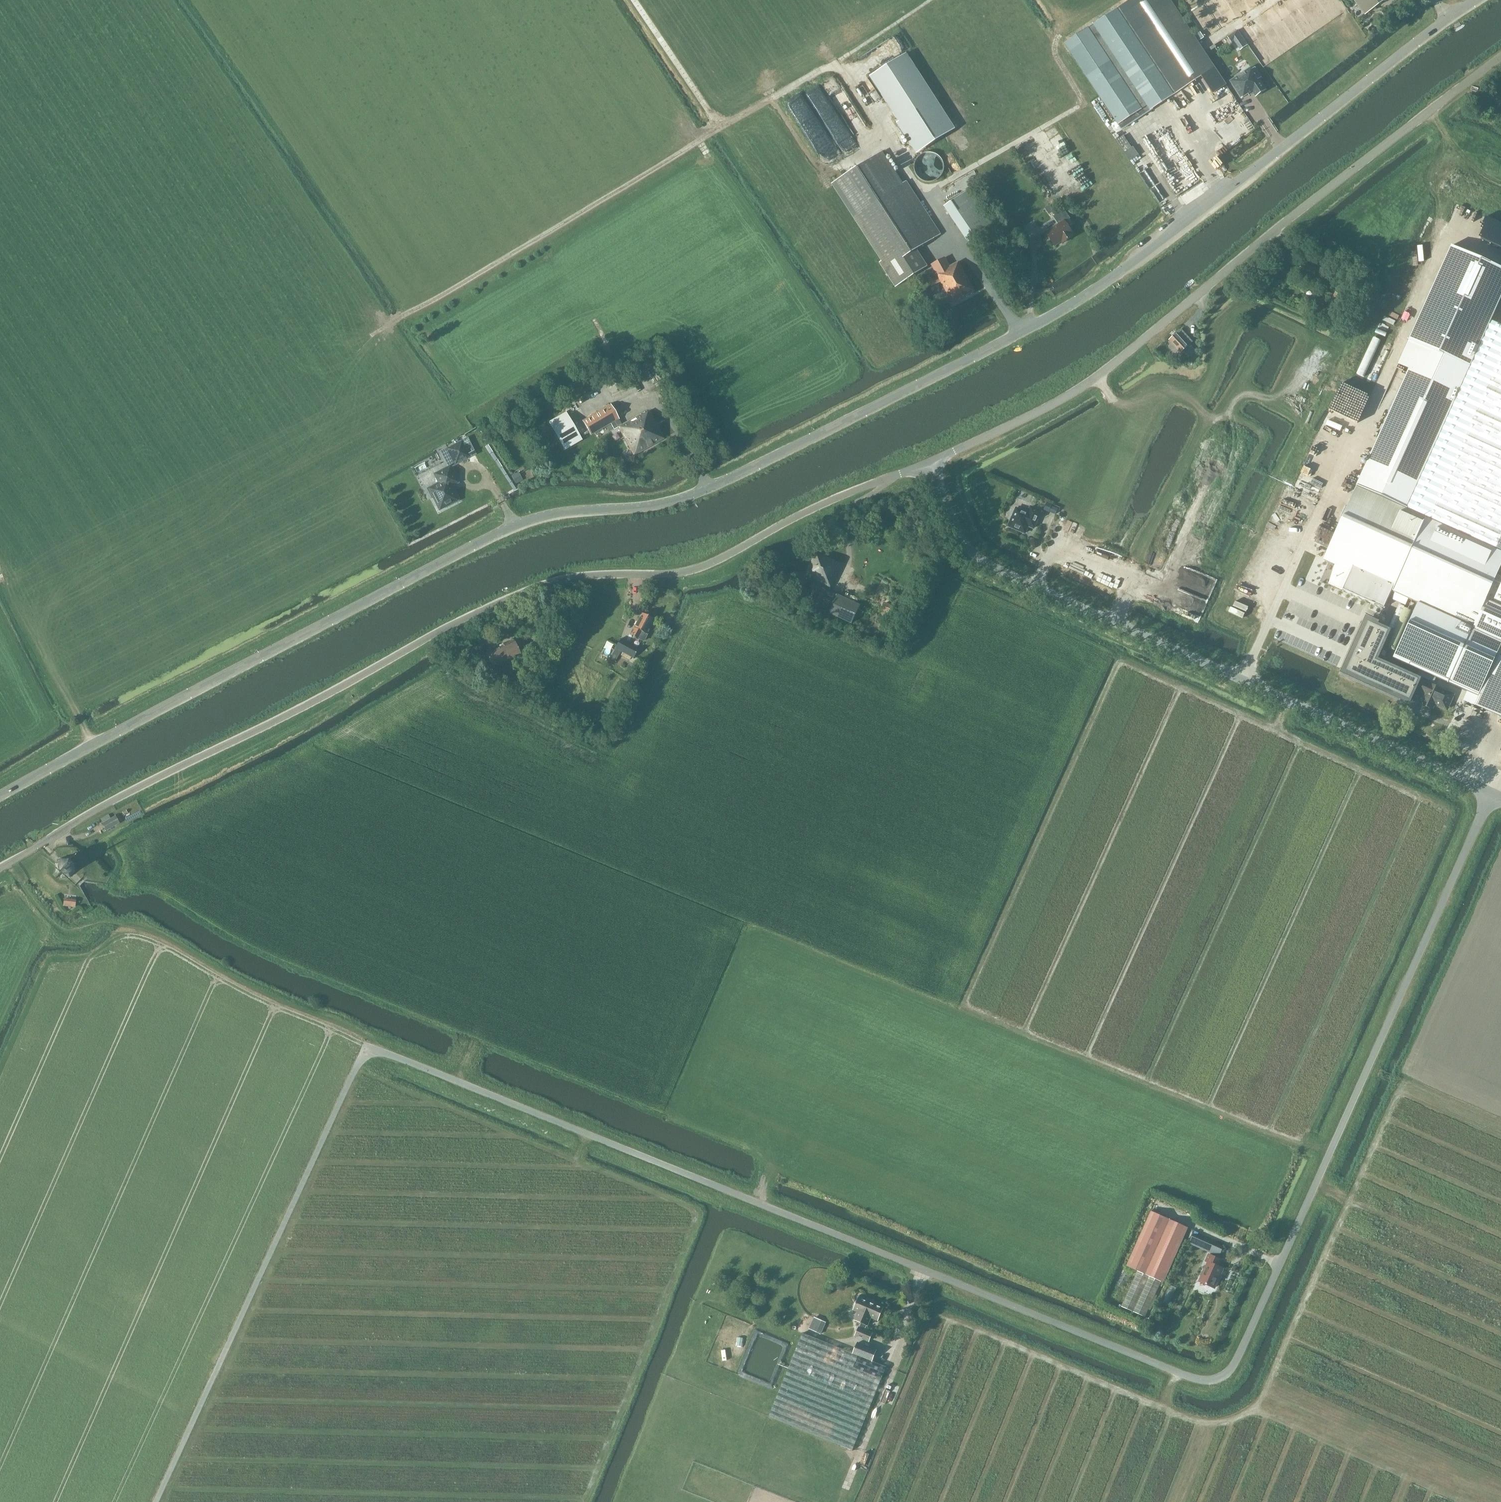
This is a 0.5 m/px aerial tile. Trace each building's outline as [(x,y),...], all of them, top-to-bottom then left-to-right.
[(1118,9),(1171,90),(1212,63),(1170,0),(1131,0),(1118,9)] [(1171,90),(1118,9),(1065,44),(1121,129),(1122,129),(1153,109),(1153,107),(1151,104),(1171,90)] [(1365,28),(1360,33),(1367,39),(1372,34),(1365,28)] [(1241,36),(1238,30),(1228,37),(1231,42),(1234,41),(1241,36)] [(1194,36),(1198,42),(1204,38),(1200,32),(1194,36)] [(1241,36),(1234,41),(1240,50),(1248,45),(1241,36)] [(955,129),(906,53),(870,77),(899,122),(897,123),(917,154),(955,129)] [(1251,68),(1230,81),(1242,99),(1248,94),(1249,96),(1253,93),(1256,97),(1266,90),(1259,79),(1261,78),(1255,68),(1252,69),(1251,68)] [(1231,99),(1237,94),(1234,89),(1227,94),(1231,99)] [(1123,136),(1116,141),(1125,153),(1131,148),(1123,136)] [(1192,177),(1172,145),(1160,153),(1166,163),(1165,164),(1178,185),(1192,177)] [(906,181),(903,184),(882,152),(834,183),(883,260),(880,263),(896,287),(927,267),(917,250),(941,235),(906,181)] [(943,163),(943,161),(942,159),(940,157),(939,156),(937,154),(935,154),(933,153),(931,152),(928,152),(926,153),(924,153),(922,154),(920,156),(919,157),(917,159),(916,160),(915,162),(914,164),(914,166),(914,168),(915,170),(915,172),(916,174),(917,176),(919,178),(920,179),(922,180),(924,181),(926,182),(929,182),(931,182),(934,181),(936,181),(937,179),(939,178),(941,176),(942,175),(943,173),(944,171),(944,169),(944,166),(944,165),(943,163)] [(1157,187),(1164,181),(1160,175),(1152,181),(1157,187)] [(1180,198),(1168,180),(1157,187),(1169,205),(1180,198)] [(950,216),(975,200),(969,190),(944,207),(950,216)] [(968,243),(993,226),(975,200),(950,216),(968,243)] [(1054,217),(1059,225),(1046,233),(1055,247),(1066,239),(1067,241),(1074,236),(1073,235),(1074,234),(1066,222),(1071,219),(1065,210),(1054,217)] [(1409,340),(1470,368),(1478,352),(1477,352),(1500,298),(1500,268),(1454,247),(1451,246),(1442,267),(1409,340)] [(945,258),(932,265),(934,268),(953,303),(975,291),(959,263),(950,268),(945,258)] [(1339,285),(1336,292),(1346,298),(1350,291),(1339,285)] [(1315,291),(1311,298),(1318,301),(1322,294),(1315,291)] [(1345,299),(1336,316),(1341,318),(1350,301),(1345,299)] [(1356,486),(1357,486),(1428,518),(1492,379),(1500,359),(1500,325),(1491,321),(1478,352),(1470,368),(1409,340),(1398,364),(1409,369),(1397,397),(1357,485),(1356,485),(1356,486)] [(1192,342),(1181,329),(1169,340),(1180,353),(1182,351),(1188,358),(1196,351),(1190,344),(1192,342)] [(1428,519),(1500,553),(1500,359),(1492,379),(1428,518),(1428,519)] [(1347,374),(1335,407),(1366,419),(1379,386),(1347,374)] [(591,435),(611,424),(619,420),(611,405),(583,421),(591,435)] [(641,416),(640,415),(622,425),(619,420),(611,424),(614,430),(618,428),(634,456),(664,439),(649,412),(641,416)] [(566,413),(549,422),(565,450),(582,440),(566,413)] [(1306,463),(1315,438),(1309,436),(1301,461),(1306,463)] [(469,457),(462,442),(448,449),(455,464),(469,457)] [(450,467),(437,473),(435,474),(439,483),(428,489),(432,498),(433,497),(439,510),(457,500),(450,487),(458,483),(450,467)] [(511,476),(514,481),(521,478),(518,472),(515,474),(514,472),(511,474),(512,476),(511,476)] [(1324,559),(1323,560),(1329,562),(1350,572),(1391,590),(1393,591),(1426,518),(1428,519),(1428,518),(1357,486),(1324,559)] [(1052,505),(1047,503),(1044,510),(1055,514),(1057,509),(1051,506),(1052,505)] [(1008,526),(1024,533),(1028,526),(1033,528),(1041,512),(1030,507),(1027,514),(1016,509),(1015,511),(1013,510),(1010,516),(1012,517),(1008,526)] [(1392,599),(1405,605),(1408,598),(1418,602),(1473,628),(1486,599),(1500,606),(1500,553),(1428,519),(1426,518),(1393,591),(1395,592),(1392,599)] [(838,570),(836,570),(839,564),(816,553),(804,576),(818,583),(808,604),(819,609),(838,570)] [(1350,572),(1343,590),(1384,608),(1387,601),(1391,590),(1350,572)] [(861,606),(838,595),(829,613),(852,624),(861,606)] [(885,603),(894,607),(898,599),(889,595),(885,603)] [(1448,683),(1467,691),(1479,697),(1475,705),(1500,717),(1500,606),(1486,599),(1473,628),(1448,683)] [(1418,602),(1393,658),(1448,683),(1473,628),(1418,602)] [(895,608),(885,603),(882,609),(892,614),(895,608)] [(647,634),(646,634),(653,619),(652,619),(653,618),(652,616),(649,614),(647,614),(646,616),(641,613),(634,627),(635,628),(631,635),(644,642),(647,634)] [(828,616),(822,614),(819,619),(825,622),(828,616)] [(1368,622),(1346,671),(1410,700),(1411,697),(1415,689),(1418,680),(1419,679),(1376,660),(1389,631),(1376,625),(1368,622)] [(520,655),(512,640),(486,653),(494,668),(520,655)] [(638,649),(620,640),(616,649),(612,655),(617,658),(620,652),(633,658),(638,649)] [(526,665),(522,656),(515,658),(519,668),(526,665)] [(1418,680),(1415,689),(1421,692),(1425,683),(1418,680)] [(1421,692),(1423,693),(1424,693),(1426,694),(1423,702),(1422,704),(1431,709),(1433,705),(1446,712),(1454,695),(1431,684),(1430,685),(1425,682),(1425,683),(1421,692)] [(115,815),(102,823),(106,830),(119,823),(115,815)] [(69,878),(75,873),(75,864),(69,859),(61,859),(55,865),(55,873),(61,879),(69,878)] [(1150,1212),(1127,1266),(1137,1271),(1161,1281),(1163,1282),(1186,1228),(1150,1212)] [(1193,1245),(1197,1237),(1198,1236),(1193,1234),(1189,1243),(1193,1245)] [(1215,1244),(1211,1253),(1219,1257),(1223,1247),(1215,1243),(1215,1244)] [(1223,1270),(1218,1268),(1221,1261),(1213,1257),(1209,1256),(1206,1264),(1207,1264),(1198,1283),(1207,1287),(1207,1286),(1215,1289),(1223,1270)] [(1137,1271),(1121,1308),(1145,1318),(1161,1281),(1137,1271)] [(1170,1285),(1163,1301),(1169,1304),(1177,1288),(1170,1285)] [(883,1308),(859,1297),(854,1310),(858,1312),(855,1320),(862,1323),(860,1328),(859,1328),(855,1336),(869,1342),(872,1334),(865,1330),(867,1326),(871,1318),(878,1321),(883,1308)] [(814,1318),(809,1329),(817,1332),(822,1321),(814,1318)] [(803,1334),(777,1397),(769,1417),(853,1451),(886,1367),(872,1361),(876,1351),(858,1343),(853,1354),(803,1334)]
